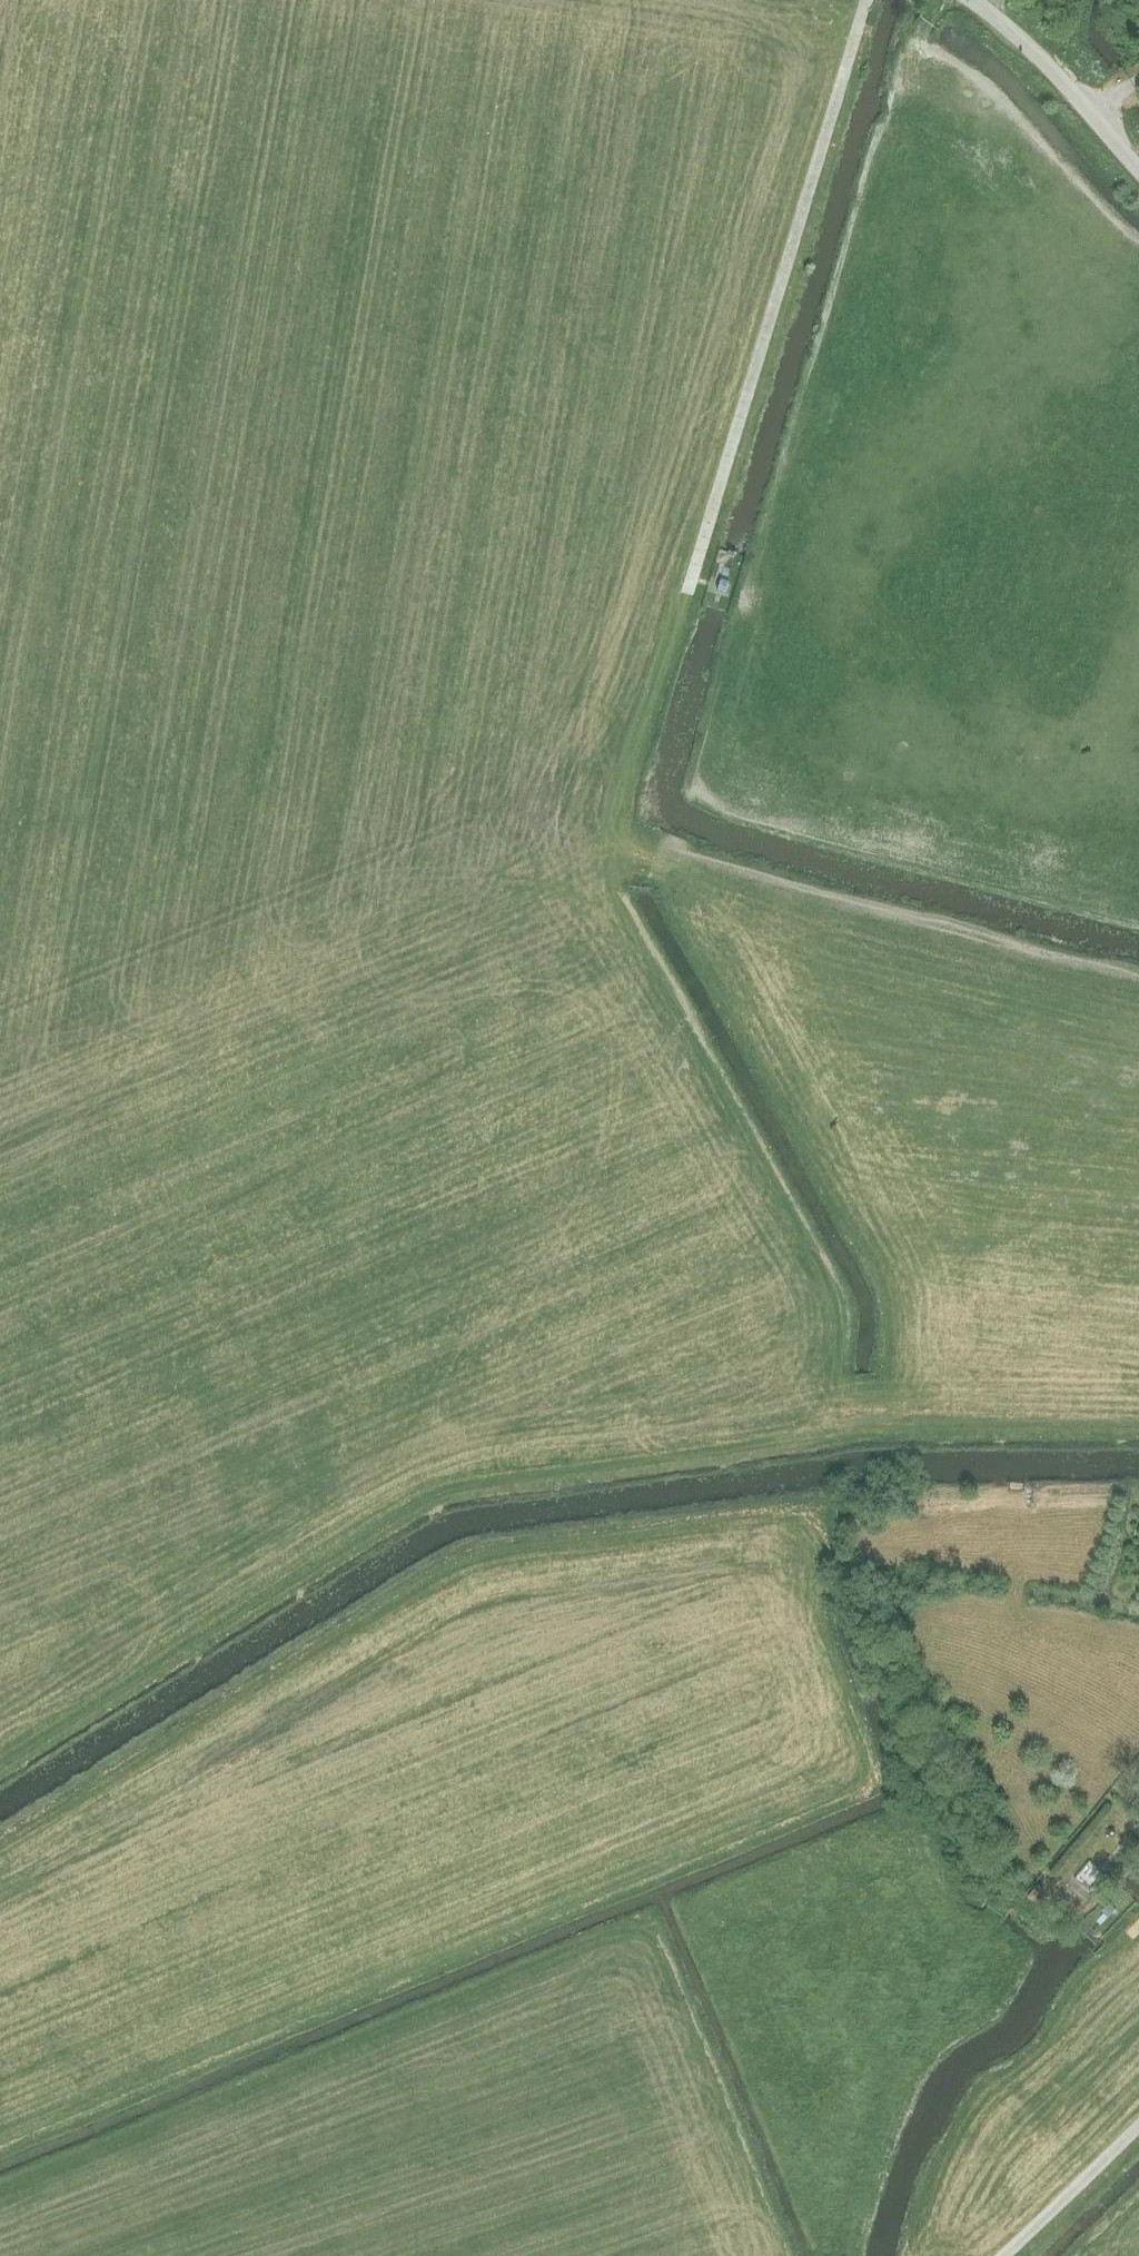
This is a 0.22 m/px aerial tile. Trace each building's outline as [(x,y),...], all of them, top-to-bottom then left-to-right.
[(729,581),(719,578),(716,587),(727,590),(729,581)]
